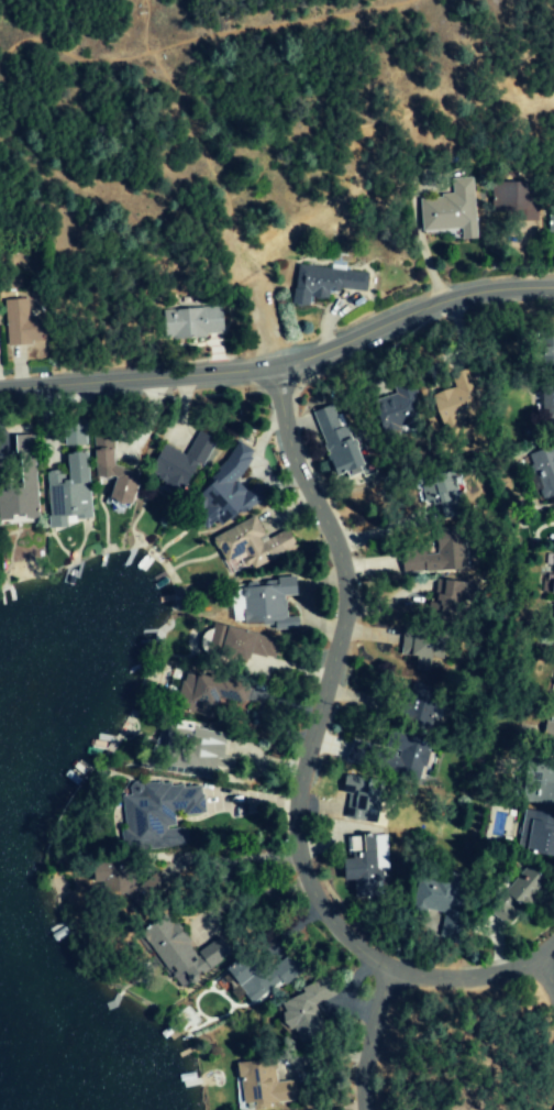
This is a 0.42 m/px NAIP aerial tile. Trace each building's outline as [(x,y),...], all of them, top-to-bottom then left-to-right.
[(474,240),(472,177),(449,178),(450,196),(417,198),(419,234),(434,233),(434,230),(458,229),(459,240),(474,240)] [(527,182),(492,183),(494,222),(529,220),(527,182)] [(364,292),(365,271),(293,267),(291,306),(306,307),(306,298),(325,299),(325,290),(364,292)] [(4,345),(41,344),(40,318),(27,318),(26,299),(3,300),(4,345)] [(219,336),(218,311),(201,312),(201,309),(161,311),(163,339),(219,336)] [(426,395),(435,429),(472,419),(467,398),(471,397),(464,370),(446,375),(450,389),(426,395)] [(391,394),(367,402),(379,437),(416,424),(403,384),(389,388),(391,394)] [(309,413),(332,476),(342,473),(344,478),(358,472),(333,403),(309,413)] [(62,425),(62,447),(84,446),(83,425),(62,425)] [(215,440),(197,431),(185,455),(162,444),(148,472),(162,479),(159,486),(179,496),(195,464),(201,467),(215,440)] [(32,435),(14,436),(17,484),(0,485),(0,519),(37,517),(32,435)] [(203,530),(213,522),(221,527),(263,494),(254,483),(243,492),(235,481),(253,452),(236,442),(223,463),(216,468),(202,490),(198,493),(187,510),(203,530)] [(92,479),(107,478),(108,505),(131,504),(130,470),(111,470),(110,449),(91,450),(92,479)] [(88,517),(84,453),(62,454),(64,479),(57,479),(56,471),(44,472),(48,529),(64,528),(63,519),(88,517)] [(437,519),(460,514),(449,471),(427,477),(437,519)] [(293,550),(286,532),(265,541),(255,517),(208,537),(216,554),(228,549),(232,558),(240,555),(246,570),(293,550)] [(460,572),(459,531),(433,531),(433,555),(423,555),(423,547),(397,548),(397,572),(460,572)] [(283,597),(293,596),(293,577),(275,577),(275,585),(240,586),(241,624),(271,623),(271,631),(295,630),(295,618),(284,618),(283,597)] [(274,643),(215,625),(210,642),(218,644),(214,657),(245,667),(248,656),(268,662),(274,643)] [(173,708),(213,716),(217,697),(238,702),(242,683),(181,671),(173,708)] [(428,730),(431,715),(427,714),(433,689),(407,683),(398,723),(428,730)] [(137,769),(217,780),(219,769),(231,771),(232,758),(219,756),(223,731),(160,723),(156,757),(139,755),(137,769)] [(421,780),(427,738),(382,732),(376,773),(421,780)] [(341,761),(365,768),(371,744),(347,738),(341,761)] [(522,759),(518,803),(553,806),(553,762),(522,759)] [(348,790),(342,817),(372,824),(379,794),(375,794),(378,782),(363,779),(360,792),(348,790)] [(184,847),(183,829),(173,829),(172,816),(201,815),(200,786),(166,787),(166,782),(138,782),(138,795),(119,796),(121,849),(184,847)] [(552,829),(553,816),(523,812),(522,820),(526,821),(522,855),(553,859),(553,829),(552,829)] [(346,838),(349,859),(338,861),(342,888),(351,886),(353,899),(377,895),(375,881),(379,880),(372,834),(346,838)] [(487,912),(506,926),(540,881),(521,866),(487,912)] [(413,912),(436,911),(437,941),(458,940),(454,880),(411,883),(413,912)] [(192,955),(164,913),(137,932),(176,990),(232,952),(220,935),(192,955)] [(223,974),(255,1007),(297,966),(286,953),(264,975),(243,954),(223,974)] [(275,1005),(286,1030),(292,1027),(300,1045),(327,1033),(315,1005),(334,996),(326,977),(299,989),(301,994),(275,1005)] [(233,1064),(235,1080),(238,1079),(241,1104),(252,1103),(252,1107),(295,1103),(293,1080),(276,1082),(274,1059),(233,1064)]
